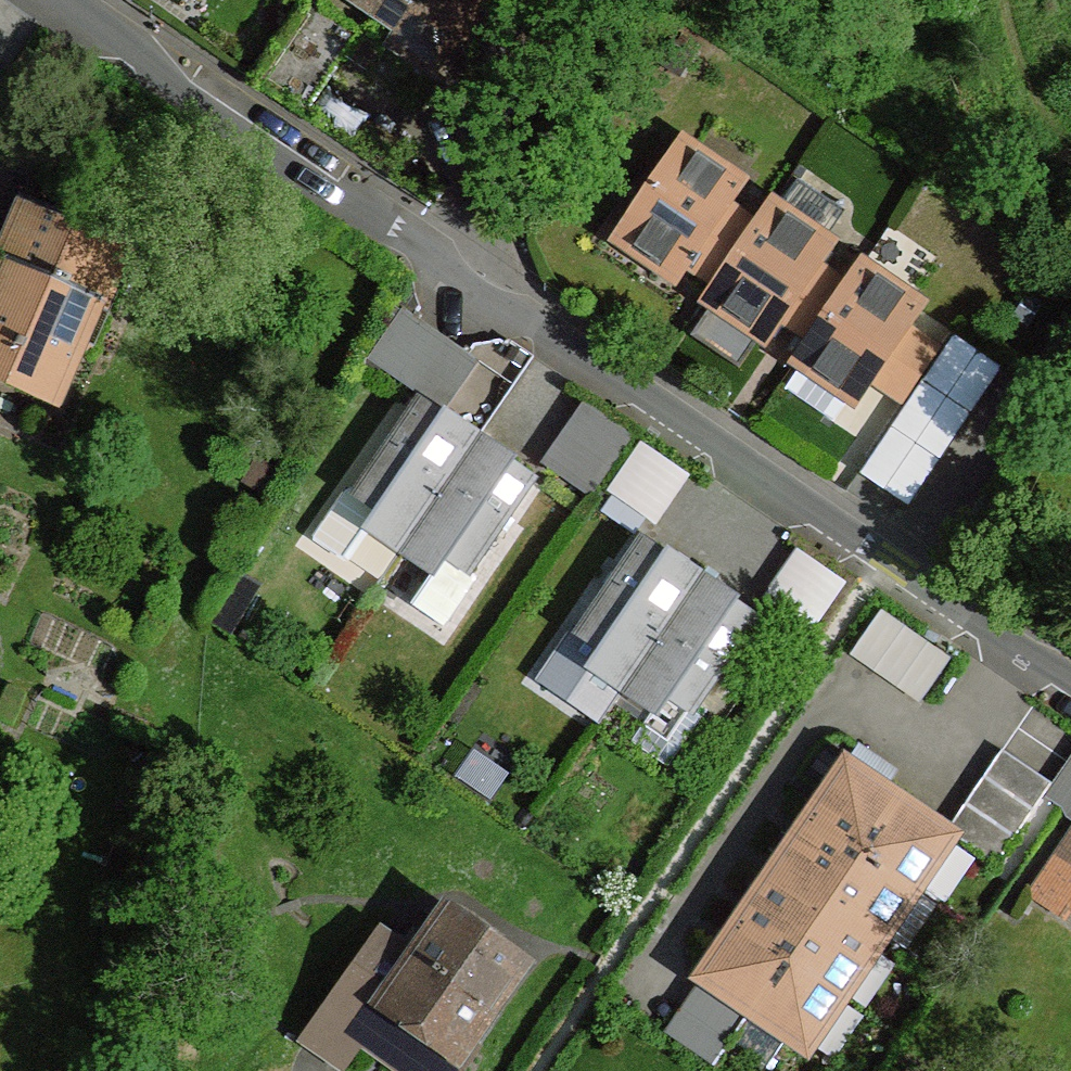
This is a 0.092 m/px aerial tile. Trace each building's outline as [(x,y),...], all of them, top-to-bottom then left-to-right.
[(400,26),(408,14),(449,42),(475,0),(365,0),(400,26)] [(408,14),(400,26),(390,42),(432,70),(449,42),(408,14)] [(741,185),(683,146),(621,236),(680,275),(685,268),(730,203),(741,185)] [(730,203),(685,268),(716,289),(761,224),(730,203)] [(49,207),(24,265),(102,298),(118,305),(142,247),(49,207)] [(829,248),(773,207),(761,224),(716,289),(710,298),(769,338),(775,329),(820,261),(829,248)] [(24,265),(4,255),(0,265),(0,373),(57,399),(102,298),(24,265)] [(853,284),(820,261),(775,329),(807,350),(853,284)] [(920,309),(862,270),(853,284),(807,350),(800,359),(805,362),(853,395),(858,399),(869,383),(908,326),(920,309)] [(457,393),(482,348),(405,306),(380,351),(457,393)] [(943,350),(908,326),(869,383),(904,407),(943,350)] [(853,395),(805,362),(789,389),(835,421),(853,395)] [(591,396),(548,458),(599,493),(642,431),(591,396)] [(382,512),(369,531),(403,552),(480,437),(447,414),(444,420),(422,404),(360,497),(382,512)] [(480,437),(403,552),(434,575),(447,556),(469,571),(532,480),(509,465),(512,460),(480,437)] [(691,480),(643,448),(612,496),(659,527),(691,480)] [(348,562),(369,531),(382,512),(360,497),(349,490),(315,540),(348,562)] [(605,651),(592,670),(626,692),(703,576),(670,554),(667,559),(645,543),(583,637),(605,651)] [(849,587),(801,553),(767,602),(816,635),(849,587)] [(469,571),(447,556),(434,575),(413,606),(444,627),(478,577),(469,571)] [(703,576),(626,692),(654,712),(667,693),(692,710),(754,619),(732,605),(735,599),(703,576)] [(926,695),(957,652),(890,604),(859,646),(926,695)] [(571,701),(592,670),(605,651),(583,637),(572,629),(538,679),(571,701)] [(692,710),(667,693),(654,712),(634,742),(669,764),(701,717),(692,710)] [(1009,741),(971,801),(1022,833),(1060,774),(1009,741)] [(695,974),(810,1052),(963,828),(848,750),(695,974)] [(1038,893),(1070,915),(1070,844),(1038,893)] [(384,930),(334,1002),(374,1029),(385,1014),(416,1035),(424,1024),(460,1049),(521,961),(451,912),(420,955),(384,930)]
